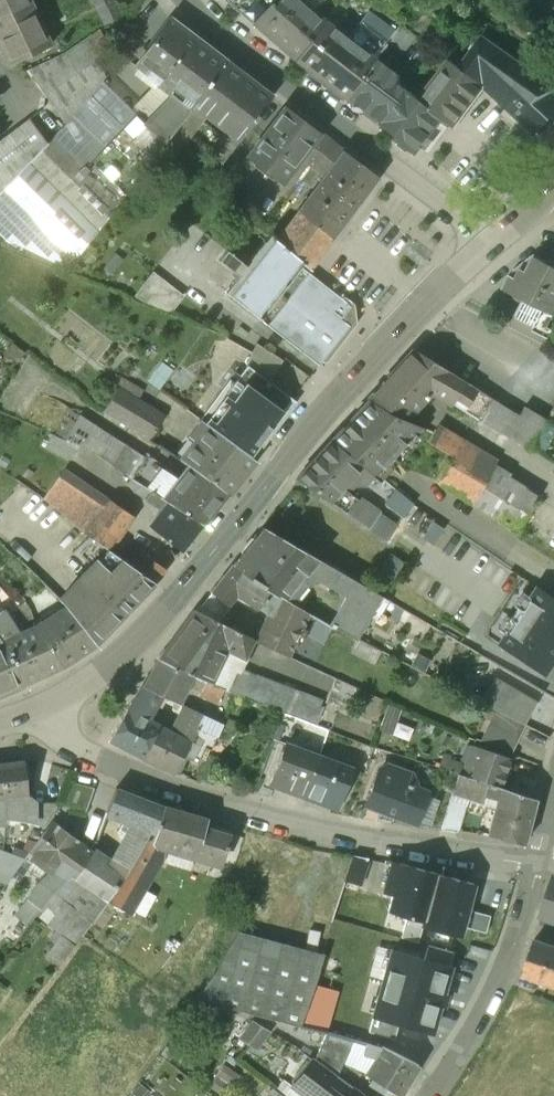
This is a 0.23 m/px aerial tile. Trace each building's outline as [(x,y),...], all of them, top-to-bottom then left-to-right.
[(9,64),(50,45),(28,0),(0,0),(0,45),(9,64)] [(104,25),(122,16),(114,0),(92,0),(104,25)] [(268,2),(265,0),(235,0),(229,2),(294,60),(323,21),(300,0),(270,0),(268,2)] [(225,62),(170,20),(134,67),(156,84),(175,98),(190,109),(191,108),(225,62)] [(347,39),(323,21),(294,60),(343,97),(373,58),(384,43),(358,24),(347,39)] [(63,53),(26,70),(64,125),(102,81),(105,77),(96,62),(112,51),(98,30),(63,53)] [(481,37),(460,66),(484,83),(535,133),(553,113),(553,95),(550,92),(553,87),(481,37)] [(448,58),(436,49),(426,62),(439,71),(448,58)] [(394,74),(373,58),(343,97),(414,150),(441,114),(419,98),(391,77),(394,74)] [(460,66),(448,58),(439,71),(419,98),(441,114),(453,123),(484,83),(460,66)] [(271,98),(235,72),(225,62),(191,108),(224,133),(237,143),(271,98)] [(64,125),(53,139),(82,167),(134,114),(129,109),(102,81),(64,125)] [(175,98),(156,84),(129,109),(134,114),(136,116),(145,108),(148,109),(156,117),(175,98)] [(134,114),(82,167),(118,203),(159,149),(178,125),(190,109),(175,98),(156,117),(148,109),(145,108),(136,116),(134,114)] [(331,143),(285,108),(249,156),(283,181),(300,157),(313,167),(331,143)] [(178,125),(159,149),(173,161),(192,136),(178,125)] [(0,140),(0,193),(33,158),(13,130),(0,140)] [(224,133),(208,154),(221,164),(237,143),(224,133)] [(0,193),(0,233),(6,239),(69,269),(118,203),(82,167),(53,139),(33,158),(0,193)] [(377,177),(331,143),(313,167),(303,180),(311,186),(322,172),(326,176),(275,242),(300,263),(307,268),(377,177)] [(244,182),(221,164),(204,186),(226,203),(244,182)] [(340,300),(299,267),(300,263),(275,242),(267,236),(245,263),(227,248),(219,258),(237,273),(224,290),(319,365),(349,326),(331,311),(340,300)] [(536,257),(528,272),(521,269),(520,272),(522,273),(518,280),(510,277),(503,291),(523,300),(517,314),(548,329),(553,316),(553,266),(536,257)] [(182,294),(151,270),(129,299),(167,314),(182,294)] [(548,329),(517,314),(510,327),(546,346),(553,332),(548,329)] [(462,380),(415,351),(380,388),(387,392),(382,400),(397,410),(403,402),(412,409),(428,388),(449,401),(462,380)] [(293,399),(247,365),(233,384),(249,395),(237,413),(266,435),(293,399)] [(495,401),(462,380),(449,401),(483,421),(485,417),(486,415),(481,412),(484,408),(489,411),(495,401)] [(233,384),(205,422),(223,436),(251,456),(266,435),(237,413),(249,395),(233,384)] [(165,413),(119,385),(103,410),(149,439),(153,432),(165,413)] [(392,415),(369,400),(331,441),(362,467),(374,478),(418,426),(392,415)] [(518,416),(495,401),(489,411),(484,408),(481,412),(486,415),(485,417),(531,445),(546,419),(524,407),(518,416)] [(124,443),(81,414),(64,439),(79,446),(97,454),(111,463),(124,443)] [(205,422),(202,421),(192,435),(196,438),(180,459),(187,464),(195,469),(226,494),(227,494),(254,460),(254,459),(255,458),(251,456),(238,447),(223,436),(205,422)] [(509,473),(434,427),(432,431),(427,441),(448,453),(434,479),(441,484),(515,530),(536,496),(506,478),(509,473)] [(64,439),(54,434),(48,447),(74,458),(79,446),(64,439)] [(362,467),(331,441),(296,479),(368,529),(378,516),(348,492),(353,485),(348,482),(362,467)] [(178,477),(145,455),(131,477),(140,483),(162,497),(178,477)] [(226,494),(195,469),(187,464),(178,477),(162,497),(202,524),(226,494)] [(105,504),(62,473),(45,497),(87,530),(105,504)] [(140,483),(131,477),(128,481),(135,489),(140,483)] [(162,497),(140,483),(135,489),(162,510),(152,525),(181,550),(202,524),(162,497)] [(395,491),(386,503),(403,515),(412,503),(395,491)] [(134,514),(110,496),(105,504),(87,530),(97,538),(110,547),(134,514)] [(395,527),(378,516),(368,529),(385,541),(395,527)] [(316,558),(266,529),(235,567),(247,578),(276,596),(280,596),(295,606),(314,577),(308,573),(316,558)] [(135,567),(110,548),(110,547),(97,538),(81,553),(93,566),(59,599),(67,608),(96,645),(155,583),(135,567)] [(166,570),(145,554),(135,567),(155,583),(166,570)] [(342,573),(316,558),(308,573),(314,577),(333,588),(342,573)] [(295,606),(280,596),(276,596),(247,578),(235,567),(232,565),(210,591),(227,604),(236,592),(271,615),(257,643),(286,656),(309,614),(295,606)] [(380,596),(342,573),(333,588),(346,595),(329,624),(358,639),(380,596)] [(536,587),(521,610),(518,608),(510,620),(513,622),(498,645),(543,674),(552,659),(553,661),(553,599),(536,587)] [(67,608),(35,625),(61,667),(96,645),(67,608)] [(195,610),(186,623),(156,658),(195,676),(236,696),(261,706),(270,682),(255,677),(236,668),(251,641),(195,610)] [(61,667),(35,625),(2,641),(5,646),(9,651),(23,684),(61,667)] [(0,648),(0,695),(23,684),(9,651),(5,646),(0,648)] [(195,676),(156,658),(141,686),(161,696),(179,704),(195,676)] [(359,687),(334,676),(324,702),(349,711),(359,687)] [(537,702),(495,678),(480,703),(495,710),(524,725),(537,702)] [(321,701),(270,682),(261,706),(316,725),(322,707),(319,705),(321,701)] [(161,696),(141,686),(129,710),(148,720),(161,696)] [(201,715),(185,707),(173,733),(189,740),(201,715)] [(129,710),(127,709),(108,740),(142,758),(159,726),(148,720),(129,710)] [(524,725),(495,710),(480,739),(512,753),(525,726),(524,725)] [(222,725),(201,715),(189,740),(211,750),(222,725)] [(173,733),(159,726),(142,758),(177,775),(186,757),(182,755),(189,740),(173,733)] [(318,756),(287,744),(273,783),(304,794),(318,756)] [(510,758),(473,746),(466,768),(463,775),(500,787),(510,758)] [(352,768),(318,756),(304,794),(338,806),(352,768)] [(23,761),(0,764),(6,818),(22,822),(23,802),(15,801),(14,795),(27,792),(23,761)] [(458,763),(453,762),(450,771),(459,774),(463,775),(466,768),(457,765),(458,763)] [(410,774),(386,765),(379,769),(367,803),(383,809),(382,811),(415,823),(426,792),(412,786),(413,781),(410,774)] [(537,782),(514,773),(508,790),(533,798),(537,782)] [(463,775),(459,774),(453,793),(496,807),(489,835),(524,845),(536,799),(533,798),(508,790),(500,787),(463,775)] [(164,807),(116,789),(106,812),(132,826),(109,866),(124,876),(127,871),(164,807)] [(451,800),(441,830),(458,833),(467,805),(451,800)] [(53,803),(33,802),(23,802),(22,822),(31,824),(41,827),(46,821),(53,803)] [(207,820),(164,807),(127,871),(146,883),(159,860),(160,845),(222,863),(230,835),(205,828),(207,820)] [(102,823),(89,819),(84,832),(82,843),(91,850),(102,823)] [(53,822),(30,853),(54,871),(42,884),(38,882),(27,898),(40,909),(53,892),(68,876),(74,878),(84,863),(90,854),(91,851),(91,850),(82,843),(53,822)] [(74,878),(68,876),(53,892),(40,909),(37,913),(62,934),(45,957),(59,967),(106,903),(107,901),(123,877),(124,876),(109,866),(90,854),(84,863),(74,878)] [(368,859),(352,855),(343,882),(360,884),(368,859)] [(437,874),(401,865),(392,863),(384,893),(392,895),(388,911),(402,915),(402,918),(422,924),(437,874)] [(146,883),(127,871),(124,876),(123,877),(107,901),(128,914),(146,883)] [(437,874),(422,924),(461,935),(464,925),(468,911),(476,886),(437,874)] [(542,914),(553,917),(553,881),(542,914)] [(40,909),(27,898),(14,916),(28,926),(37,913),(40,909)] [(296,965),(230,946),(216,971),(196,999),(301,1029),(324,949),(322,947),(329,924),(329,923),(335,906),(315,900),(296,965)] [(489,917),(468,911),(464,925),(484,931),(489,917)] [(534,938),(528,957),(553,966),(553,945),(534,938)] [(454,954),(428,946),(424,958),(451,966),(454,954)] [(431,1031),(451,966),(424,958),(393,949),(373,1014),(400,1022),(431,1031)] [(528,957),(522,975),(539,981),(537,986),(546,990),(548,984),(553,986),(553,966),(528,957)] [(395,1040),(400,1022),(373,1014),(368,1032),(395,1040)] [(258,1044),(265,1026),(255,1022),(248,1040),(258,1044)] [(350,1043),(304,1030),(301,1039),(320,1043),(313,1058),(316,1060),(335,1075),(337,1076),(350,1043)] [(418,1066),(380,1049),(379,1051),(374,1050),(364,1047),(361,1054),(374,1058),(366,1076),(373,1079),(369,1086),(382,1093),(386,1087),(399,1095),(418,1066)] [(328,1085),(335,1075),(316,1060),(313,1058),(309,1056),(288,1084),(304,1095),(342,1095),(328,1085)] [(350,1086),(343,1095),(364,1095),(350,1086)]
